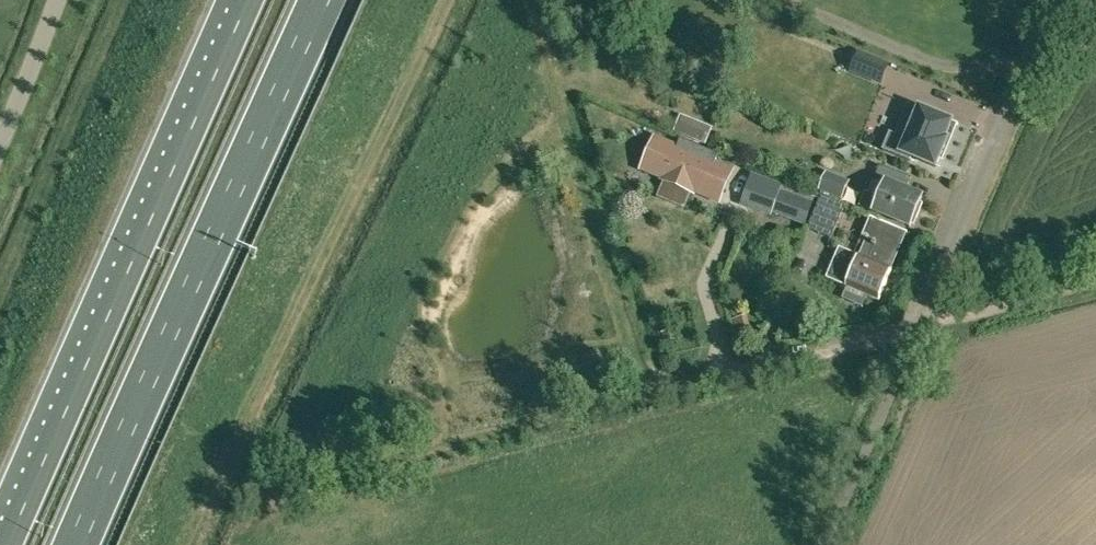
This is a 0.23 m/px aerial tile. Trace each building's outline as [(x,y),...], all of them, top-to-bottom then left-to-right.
[(852,70),(881,82),(888,65),(860,53),(852,70)] [(936,167),(947,140),(944,139),(951,122),(908,104),(895,135),(890,132),(883,150),(910,161),(912,157),(936,167)] [(711,127),(682,115),(674,131),(705,143),(711,127)] [(654,139),(642,168),(665,177),(664,180),(692,192),(693,189),(720,200),(732,172),(714,164),(718,154),(680,138),(676,148),(654,139)] [(874,214),(875,212),(910,227),(914,217),(916,218),(923,204),(920,203),(923,198),(907,191),(912,179),(881,166),(876,177),(888,182),(881,199),(866,192),(860,207),(874,214)] [(785,182),(784,186),(742,171),(732,197),(807,226),(816,193),(785,182)] [(827,171),(818,190),(843,200),(850,181),(827,171)] [(822,197),(809,227),(831,238),(844,206),(822,197)] [(849,285),(848,286),(880,299),(893,268),(891,267),(906,235),(870,220),(862,238),(866,240),(859,256),(842,249),(830,277),(849,285)]
